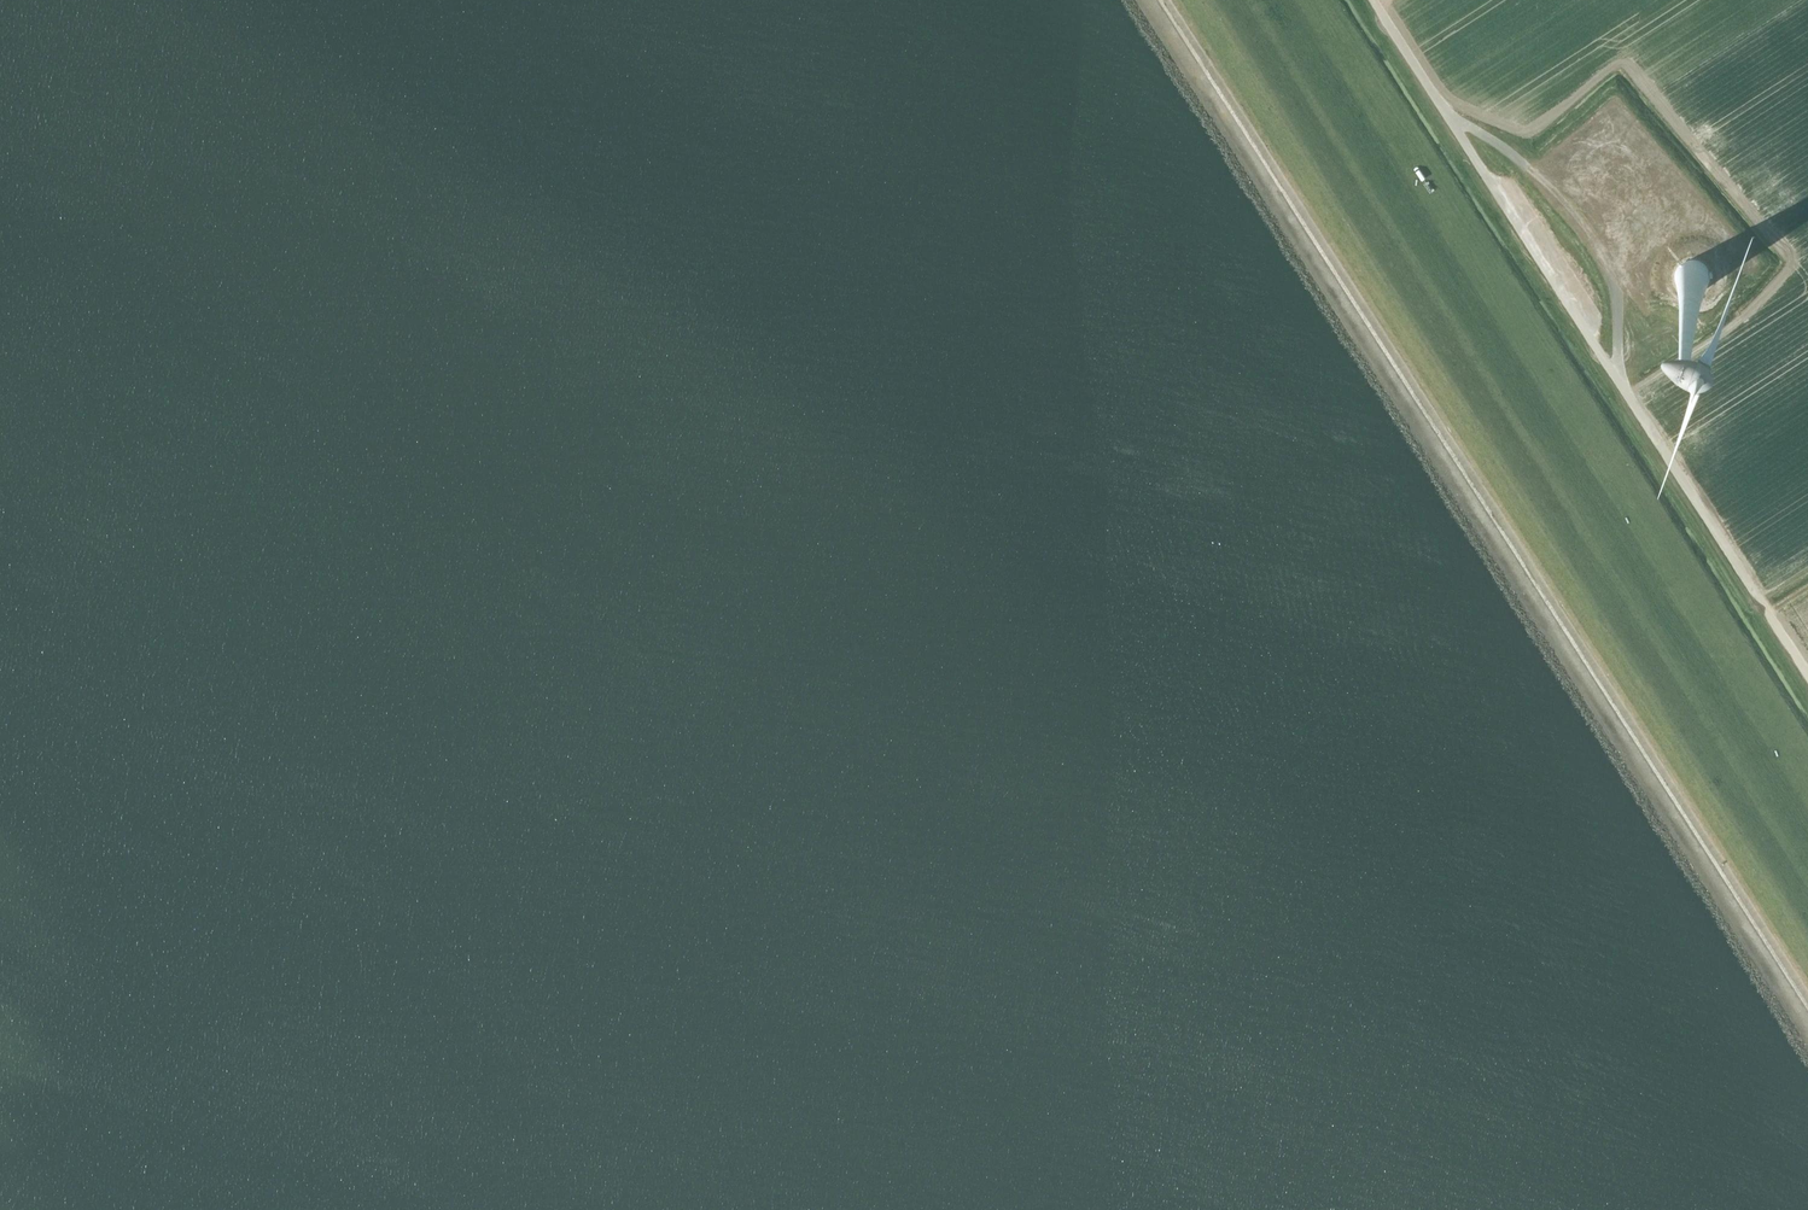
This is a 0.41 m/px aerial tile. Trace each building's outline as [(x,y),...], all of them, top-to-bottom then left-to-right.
[(1673,271),(1672,276),(1673,282),(1676,288),(1679,292),(1684,295),(1689,297),(1695,297),(1700,295),(1704,293),(1708,289),(1711,284),(1712,279),(1712,274),(1710,269),(1707,264),(1703,260),(1697,258),(1691,257),(1685,258),(1680,261),(1676,265),(1673,271)]
